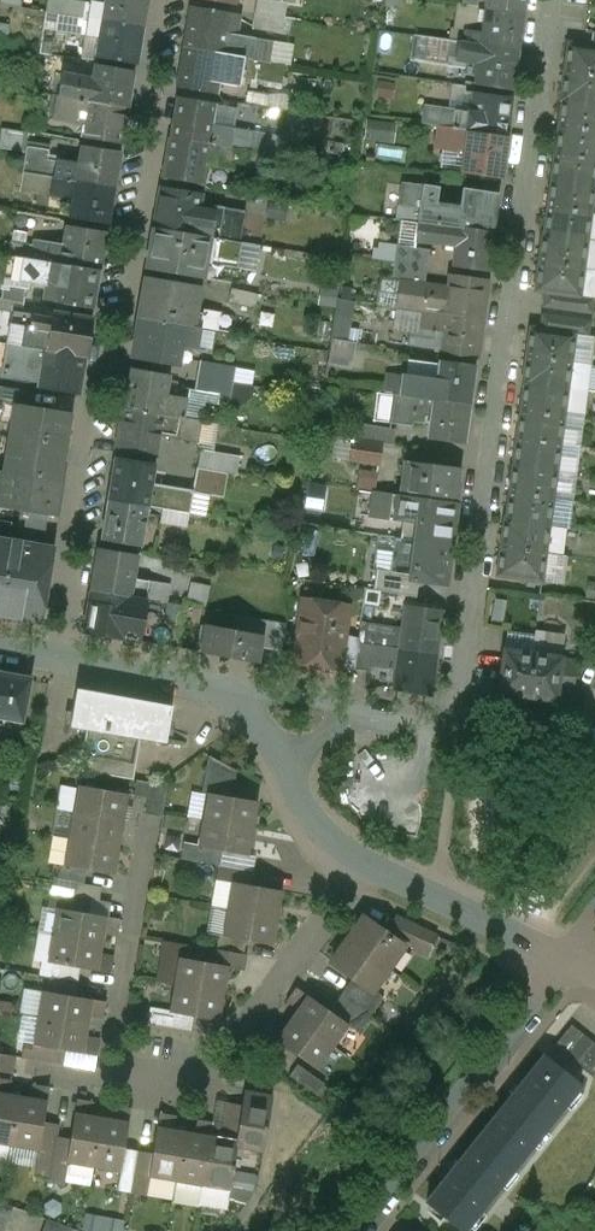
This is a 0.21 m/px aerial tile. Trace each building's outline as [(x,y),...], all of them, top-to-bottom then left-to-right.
[(66,0),(61,0),(59,15),(105,23),(108,7),(66,0)] [(108,7),(105,23),(141,29),(146,0),(109,0),(108,7)] [(486,8),(523,15),(524,15),(526,0),(487,0),(486,8)] [(232,14),(193,8),(186,48),(224,55),(246,59),(249,38),(228,34),(232,14)] [(523,15),(487,9),(483,33),(482,45),(518,50),(523,15)] [(105,23),(59,15),(56,32),(102,40),(105,23)] [(141,29),(105,23),(102,40),(100,57),(135,63),(141,29)] [(483,33),(466,30),(464,42),(482,45),(483,33)] [(272,42),(256,40),(256,39),(249,38),(246,59),(261,61),(269,63),(272,42)] [(444,40),(432,38),(430,55),(442,57),(443,50),(444,40)] [(457,41),(444,40),(443,50),(455,52),(457,41)] [(464,42),(457,41),(455,52),(454,59),(478,62),(479,63),(482,45),(464,42)] [(569,44),(566,72),(594,76),(594,48),(569,44)] [(518,50),(482,45),(479,63),(478,62),(476,84),(513,88),(518,51),(518,50)] [(224,55),(186,48),(179,90),(217,96),(221,74),(224,55)] [(246,59),(224,55),(221,74),(243,78),(246,59)] [(261,61),(246,59),(243,78),(258,81),(261,61)] [(133,73),(97,67),(94,81),(91,102),(127,108),(133,73)] [(566,72),(562,100),(594,104),(594,76),(566,72)] [(94,81),(62,76),(59,97),(91,102),(94,81)] [(258,94),(259,105),(282,103),(281,93),(258,94)] [(511,98),(476,93),(474,114),(472,132),(507,137),(511,98)] [(91,102),(59,97),(55,118),(87,123),(91,102)] [(217,105),(178,99),(171,139),(210,145),(214,126),(217,105)] [(562,100),(562,101),(563,101),(560,127),(594,132),(594,104),(562,100)] [(127,108),(91,102),(87,123),(85,137),(121,143),(127,108)] [(474,114),(456,112),(454,129),(472,132),(474,114)] [(371,118),(366,137),(394,143),(398,124),(371,118)] [(235,130),(214,126),(210,145),(231,149),(235,130)] [(438,127),(427,126),(425,137),(437,138),(438,127)] [(454,129),(438,127),(437,138),(436,145),(451,147),(454,129)] [(560,127),(556,154),(594,160),(594,132),(560,127)] [(2,146),(18,146),(18,129),(2,128),(2,146)] [(472,132),(454,129),(451,147),(469,150),(472,132)] [(253,133),(235,130),(231,149),(250,152),(253,133)] [(507,137),(472,132),(469,150),(466,170),(502,175),(507,137)] [(210,145),(171,139),(164,179),(203,186),(207,165),(210,145)] [(231,149),(210,145),(207,165),(228,168),(231,149)] [(120,152),(84,146),(80,166),(78,182),(113,188),(120,152)] [(250,152),(231,149),(228,168),(246,172),(250,152)] [(556,154),(553,182),(594,187),(594,160),(556,154)] [(69,159),(63,158),(62,162),(57,162),(55,178),(78,182),(80,166),(69,164),(69,159)] [(78,182),(55,178),(52,195),(56,196),(56,200),(63,201),(63,197),(75,199),(78,182)] [(113,188),(78,182),(75,199),(72,218),(107,224),(113,188)] [(553,182),(549,209),(590,215),(594,215),(594,187),(553,182)] [(441,190),(424,187),(419,223),(461,229),(464,208),(438,205),(441,190)] [(202,195),(163,188),(156,230),(195,236),(199,211),(202,195)] [(500,194),(467,189),(464,208),(461,229),(494,233),(500,194)] [(288,207),(270,204),(268,218),(286,222),(288,207)] [(245,212),(215,207),(214,213),(210,239),(240,244),(245,212)] [(590,215),(549,209),(546,235),(544,235),(544,236),(587,242),(590,215)] [(214,213),(199,211),(195,236),(210,239),(214,213)] [(419,223),(405,221),(403,238),(417,240),(419,223)] [(461,229),(419,223),(417,240),(416,241),(459,247),(461,229)] [(106,234),(69,228),(65,251),(62,265),(99,272),(106,234)] [(494,233),(461,229),(459,247),(456,266),(488,271),(494,233)] [(195,236),(156,230),(149,268),(202,278),(205,264),(238,269),(242,244),(195,236)] [(587,242),(544,236),(540,263),(583,269),(587,242)] [(56,245),(36,242),(33,260),(62,265),(65,251),(55,249),(56,245)] [(430,251),(398,246),(395,263),(428,267),(430,251)] [(33,260),(17,258),(14,277),(30,279),(33,260)] [(62,265),(33,260),(30,279),(50,282),(52,271),(61,273),(62,265)] [(428,267),(395,263),(393,281),(401,283),(401,282),(425,285),(428,267)] [(583,269),(540,263),(537,291),(579,297),(583,269)] [(99,272),(62,265),(61,273),(56,303),(93,309),(99,272)] [(487,281),(451,276),(448,295),(446,314),(482,319),(487,281)] [(186,284),(148,277),(140,319),(179,326),(186,284)] [(425,285),(401,282),(401,283),(397,307),(424,311),(424,309),(433,310),(433,312),(446,314),(448,295),(428,292),(429,286),(425,285)] [(201,287),(186,284),(179,326),(201,330),(204,313),(196,312),(201,287)] [(259,295),(232,289),(229,303),(256,309),(259,295)] [(358,307),(342,305),(337,339),(353,341),(358,307)] [(446,314),(424,311),(422,325),(415,324),(412,342),(434,345),(435,342),(442,343),(446,314)] [(91,319),(54,313),(53,320),(47,351),(85,357),(91,319)] [(53,320),(14,314),(8,345),(47,351),(53,320)] [(482,319),(446,314),(442,343),(441,353),(477,358),(482,319)] [(179,326),(140,319),(134,359),(172,365),(175,345),(179,326)] [(201,330),(179,326),(175,345),(197,349),(201,330)] [(594,338),(531,329),(528,357),(571,364),(590,366),(594,338)] [(216,333),(201,330),(197,349),(213,352),(213,350),(216,335),(216,333)] [(47,351),(8,345),(4,372),(43,379),(41,389),(79,395),(85,357),(47,351)] [(571,364),(528,357),(524,385),(567,391),(571,364)] [(236,368),(200,362),(197,376),(233,384),(236,368)] [(476,367),(442,362),(439,384),(436,401),(471,406),(476,367)] [(171,375),(132,369),(125,409),(164,416),(167,396),(171,375)] [(233,384),(197,376),(195,391),(219,395),(231,397),(233,384)] [(439,384),(422,382),(420,399),(436,401),(439,384)] [(567,391),(524,385),(525,386),(522,412),(564,418),(567,391)] [(411,395),(395,393),(392,418),(408,420),(411,395)] [(231,397),(219,395),(217,405),(229,407),(231,397)] [(187,399),(167,396),(164,416),(184,419),(187,399)] [(206,402),(187,399),(184,419),(202,423),(206,402)] [(436,401),(420,399),(417,415),(434,418),(436,401)] [(471,406),(436,401),(434,418),(431,440),(466,445),(471,406)] [(73,415),(14,405),(8,438),(14,439),(68,448),(73,415)] [(164,416),(125,409),(118,449),(157,456),(161,435),(164,416)] [(564,418),(522,412),(518,439),(560,445),(564,418)] [(184,419),(164,416),(161,435),(199,441),(202,423),(184,419)] [(396,431),(358,425),(356,440),(382,444),(382,445),(394,447),(396,431)] [(68,448),(14,439),(8,473),(62,482),(68,448)] [(560,445),(518,439),(515,466),(556,472),(560,445)] [(382,444),(356,440),(356,441),(353,441),(350,462),(379,467),(382,445),(382,444)] [(240,458),(201,451),(198,469),(228,474),(236,476),(240,458)] [(155,467),(116,460),(109,500),(148,506),(191,513),(194,492),(152,485),(155,467)] [(462,469),(405,462),(400,498),(405,499),(457,506),(462,469)] [(556,472),(515,466),(511,494),(553,499),(556,472)] [(372,491),(379,474),(364,468),(358,486),(372,491)] [(228,474),(198,469),(195,485),(225,491),(228,474)] [(8,473),(3,472),(0,491),(6,492),(3,507),(21,510),(49,515),(56,516),(62,482),(8,473)] [(307,506),(327,508),(329,484),(309,482),(307,506)] [(194,490),(193,511),(209,512),(210,492),(194,490)] [(553,499),(511,494),(507,520),(506,520),(506,521),(549,527),(553,499)] [(392,497),(373,495),(370,518),(389,520),(392,497)] [(400,498),(392,497),(389,520),(402,522),(405,499),(400,498)] [(457,506),(405,499),(402,522),(405,522),(402,540),(420,542),(452,547),(457,506)] [(148,506),(109,500),(102,540),(141,547),(148,506)] [(49,515),(21,510),(18,526),(46,530),(49,515)] [(549,527),(506,521),(502,548),(545,554),(549,527)] [(18,526),(11,525),(9,539),(44,545),(46,530),(18,526)] [(0,537),(0,616),(40,623),(53,546),(44,545),(9,539),(0,537)] [(452,547),(420,542),(416,566),(413,590),(415,590),(445,595),(452,547)] [(545,554),(502,548),(498,576),(542,582),(545,554)] [(137,556),(100,550),(93,591),(130,597),(133,579),(137,556)] [(416,566),(380,561),(376,592),(389,594),(414,598),(415,590),(413,590),(416,566)] [(168,584),(133,579),(130,597),(147,600),(165,602),(168,584)] [(376,592),(366,590),(365,601),(387,604),(389,594),(376,592)] [(130,597),(93,591),(86,633),(140,642),(147,600),(130,597)] [(316,624),(302,622),(296,663),(316,666),(317,659),(333,661),(342,662),(345,637),(349,607),(319,603),(316,624)] [(442,613),(406,608),(403,631),(401,649),(437,654),(442,613)] [(265,636),(206,624),(201,653),(260,664),(265,636)] [(403,631),(366,627),(367,624),(363,624),(360,643),(374,645),(401,649),(403,631)] [(360,639),(345,637),(342,662),(333,661),(332,662),(347,669),(356,670),(359,643),(360,639)] [(360,643),(359,643),(356,670),(371,673),(371,668),(374,645),(360,643)] [(401,649),(374,645),(371,668),(398,671),(401,649)] [(437,654),(401,649),(398,671),(396,690),(432,697),(437,655),(437,654)] [(534,655),(505,651),(500,693),(528,697),(534,655)] [(562,659),(534,655),(528,697),(556,701),(557,692),(561,660),(562,659)] [(578,663),(561,660),(557,692),(574,694),(578,663)] [(0,675),(0,718),(24,722),(31,681),(0,675)] [(173,707),(78,690),(72,726),(167,743),(173,707)] [(238,772),(212,758),(209,757),(203,794),(208,795),(209,794),(233,798),(238,772)] [(168,787),(137,781),(135,797),(149,799),(146,815),(163,818),(168,787)] [(59,806),(70,808),(75,786),(65,783),(59,806)] [(129,795),(79,786),(74,813),(124,822),(129,795)] [(233,798),(209,794),(208,795),(204,821),(253,830),(258,803),(233,798)] [(124,822),(74,813),(70,840),(119,848),(124,822)] [(253,830),(204,821),(199,846),(199,848),(223,852),(249,857),(253,830)] [(119,848),(70,840),(65,867),(88,871),(115,875),(119,848)] [(223,852),(199,848),(199,846),(184,843),(181,860),(219,866),(220,866),(223,852)] [(65,867),(60,866),(58,880),(75,883),(85,885),(88,871),(65,867)] [(220,866),(219,866),(216,880),(233,883),(255,887),(258,873),(220,866)] [(85,885),(75,883),(73,897),(93,900),(100,902),(102,888),(85,885)] [(255,887),(233,883),(228,910),(278,919),(283,892),(255,887)] [(73,897),(51,893),(48,909),(57,910),(58,909),(90,915),(93,900),(73,897)] [(90,915),(58,909),(57,910),(53,936),(103,945),(104,934),(118,936),(121,920),(90,915)] [(278,919),(228,910),(224,937),(247,941),(273,946),(278,919)] [(436,936),(398,917),(391,932),(416,944),(414,950),(427,956),(436,936)] [(405,947),(364,918),(348,941),(389,970),(405,947)] [(103,945),(53,936),(48,963),(54,964),(81,969),(112,974),(115,958),(101,956),(103,945)] [(224,937),(220,937),(217,950),(245,955),(247,941),(224,937)] [(389,970),(348,941),(332,963),(354,979),(373,992),(374,991),(389,970)] [(229,967),(180,959),(175,986),(225,995),(229,967)] [(81,969),(54,964),(51,978),(79,983),(81,969)] [(79,984),(51,979),(49,993),(76,997),(79,984)] [(373,992),(354,979),(342,995),(372,1016),(384,998),(374,991),(373,992)] [(225,995),(175,986),(170,1013),(220,1022),(225,995)] [(330,1012),(297,988),(287,1002),(299,1010),(292,1019),(334,1048),(349,1026),(349,1025),(330,1012)] [(49,993),(44,992),(39,1019),(88,1027),(90,1017),(104,1019),(107,1003),(76,997),(49,993)] [(372,1016),(342,995),(330,1012),(349,1025),(349,1026),(359,1034),(372,1016)] [(88,1027),(39,1019),(34,1046),(98,1057),(101,1041),(87,1038),(88,1027)] [(334,1048),(292,1019),(286,1028),(275,1020),(265,1033),(318,1070),(334,1048)] [(572,1026),(555,1048),(594,1079),(594,1045),(572,1026)] [(16,1069),(18,1053),(0,1052),(0,1067),(16,1069)] [(429,1204),(463,1230),(464,1230),(580,1086),(545,1058),(516,1095),(458,1168),(429,1204)] [(325,1085),(298,1065),(290,1077),(317,1096),(325,1085)] [(0,1079),(0,1144),(13,1147),(21,1097),(10,1095),(13,1081),(0,1079)] [(34,1085),(32,1099),(21,1097),(13,1147),(38,1151),(40,1151),(45,1123),(50,1088),(34,1085)] [(273,1097),(245,1092),(243,1106),(271,1111),(273,1097)] [(94,1103),(78,1100),(71,1140),(67,1163),(68,1164),(94,1168),(102,1118),(92,1117),(94,1103)] [(113,1120),(102,1118),(94,1168),(121,1173),(132,1109),(116,1106),(113,1120)] [(271,1111),(243,1106),(239,1127),(236,1145),(238,1145),(264,1150),(271,1111)] [(177,1117),(160,1114),(153,1154),(149,1177),(151,1178),(177,1182),(185,1132),(174,1131),(177,1117)] [(198,1120),(196,1134),(185,1132),(177,1182),(203,1186),(211,1137),(212,1137),(214,1123),(198,1120)] [(45,1123),(40,1151),(38,1151),(34,1177),(50,1180),(59,1125),(45,1123)] [(239,1127),(214,1123),(212,1137),(211,1137),(203,1186),(230,1191),(238,1145),(236,1145),(239,1127)] [(59,1125),(50,1180),(65,1183),(68,1164),(67,1163),(71,1140),(58,1138),(60,1126),(59,1125)] [(153,1154),(139,1152),(132,1194),(148,1197),(151,1178),(149,1177),(153,1154)] [(0,1203),(0,1218),(10,1221),(15,1208),(0,1203)] [(84,1230),(113,1230),(116,1217),(89,1211),(84,1230)] [(0,1218),(0,1230),(6,1230),(10,1221),(0,1218)] [(48,1220),(44,1230),(73,1230),(48,1220)]
